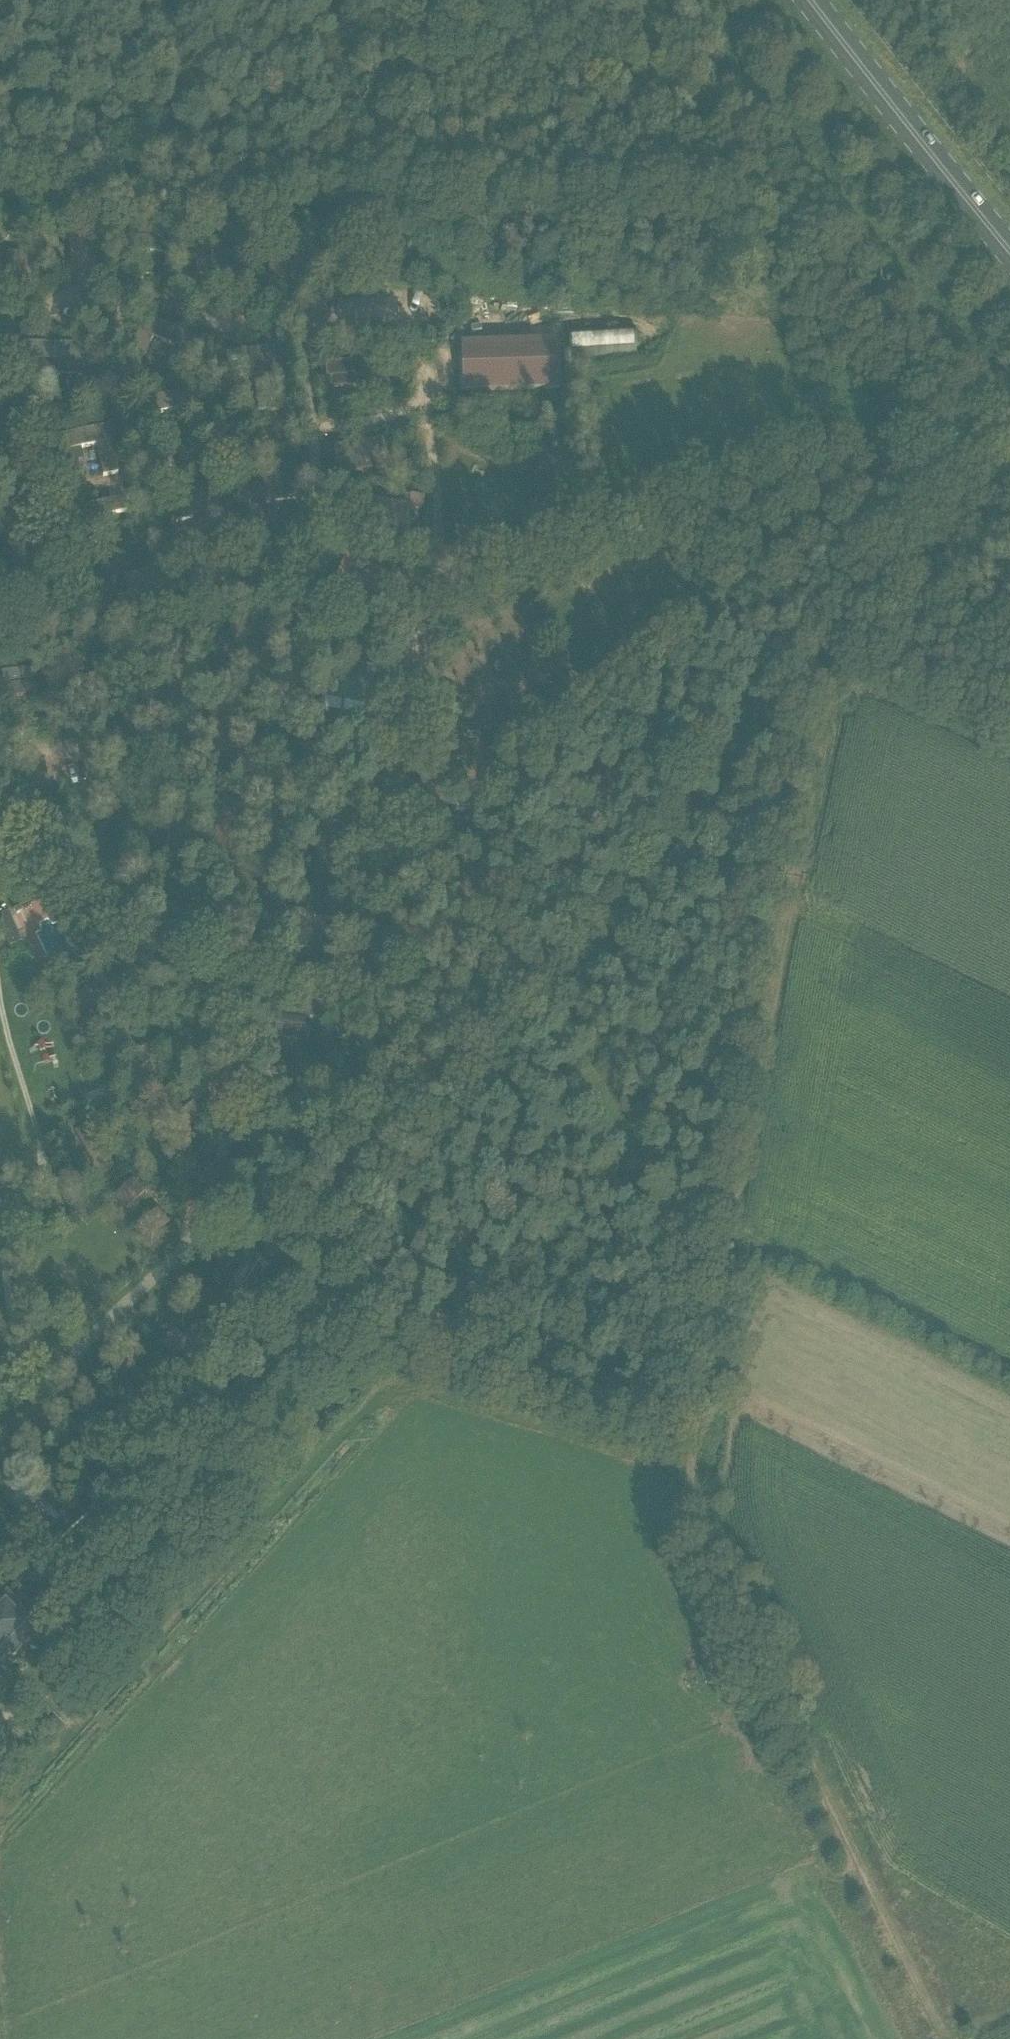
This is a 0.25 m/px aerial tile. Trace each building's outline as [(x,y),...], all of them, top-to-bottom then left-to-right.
[(152,336),(171,342),(176,326),(149,318),(145,330),(138,328),(130,352),(145,357),(152,336)] [(571,353),(635,351),(634,332),(570,334),(571,353)] [(560,388),(558,337),(459,340),(460,390),(560,388)] [(328,361),(329,385),(357,384),(356,360),(328,361)] [(181,390),(157,396),(163,422),(187,416),(181,390)] [(111,427),(62,430),(64,464),(113,461),(111,427)] [(275,1006),(274,1043),(315,1044),(316,1007),(275,1006)] [(8,1649),(20,1659),(28,1650),(16,1640),(30,1627),(7,1602),(0,1608),(0,1657),(8,1649)]
